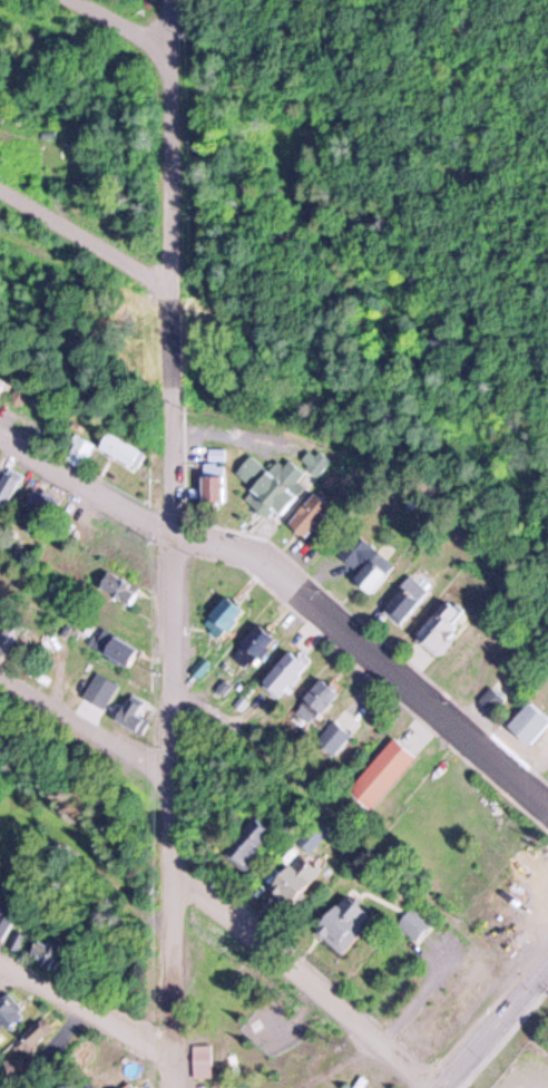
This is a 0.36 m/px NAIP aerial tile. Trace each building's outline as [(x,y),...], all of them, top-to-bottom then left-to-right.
[(21,404),(29,390),(16,383),(8,396),(21,404)] [(98,447),(107,431),(143,453),(133,468),(98,447)] [(77,434),(96,445),(82,467),(65,457),(77,434)] [(278,514),(232,475),(248,455),(268,470),(281,455),(309,478),(278,514)] [(22,476),(1,464),(0,466),(0,505),(4,507),(22,476)] [(225,502),(226,473),(198,472),(197,501),(225,502)] [(41,487),(24,504),(39,521),(57,504),(41,487)] [(306,534),(325,509),(310,497),(291,522),(306,534)] [(373,592),(395,564),(364,540),(342,567),(373,592)] [(109,570),(99,585),(131,603),(140,587),(109,570)] [(401,622),(429,590),(411,574),(383,606),(401,622)] [(225,637),(243,612),(223,598),(205,622),(225,637)] [(442,654),(471,616),(448,598),(419,635),(442,654)] [(254,661),(273,637),(254,622),(236,648),(254,661)] [(100,647),(130,666),(140,649),(110,630),(100,647)] [(284,693),(306,664),(288,650),(265,679),(284,693)] [(106,708),(121,683),(96,668),(81,693),(106,708)] [(336,691),(312,722),(293,707),(317,677),(336,691)] [(112,715),(129,690),(150,705),(134,728),(112,715)] [(547,729),(547,716),(534,703),(513,728),(535,746),(547,729)] [(334,719),(350,734),(333,754),(316,739),(334,719)] [(371,806),(414,757),(393,738),(350,788),(371,806)] [(239,866),(268,832),(251,817),(223,851),(239,866)] [(294,836),(312,852),(327,834),(310,818),(294,836)] [(263,888),(288,909),(321,868),(296,848),(263,888)] [(341,952),(368,919),(340,896),(313,930),(341,952)] [(434,924),(421,942),(399,924),(413,906),(434,924)] [(3,943),(0,941),(0,914),(16,922),(3,943)] [(22,952),(50,970),(61,953),(33,935),(22,952)] [(21,1010),(0,1034),(0,996),(2,993),(21,1010)] [(12,1040),(35,1017),(48,1028),(25,1052),(12,1040)] [(197,1075),(196,1043),(214,1043),(215,1075),(197,1075)] [(19,1074),(17,1058),(4,1060),(5,1076),(19,1074)]
